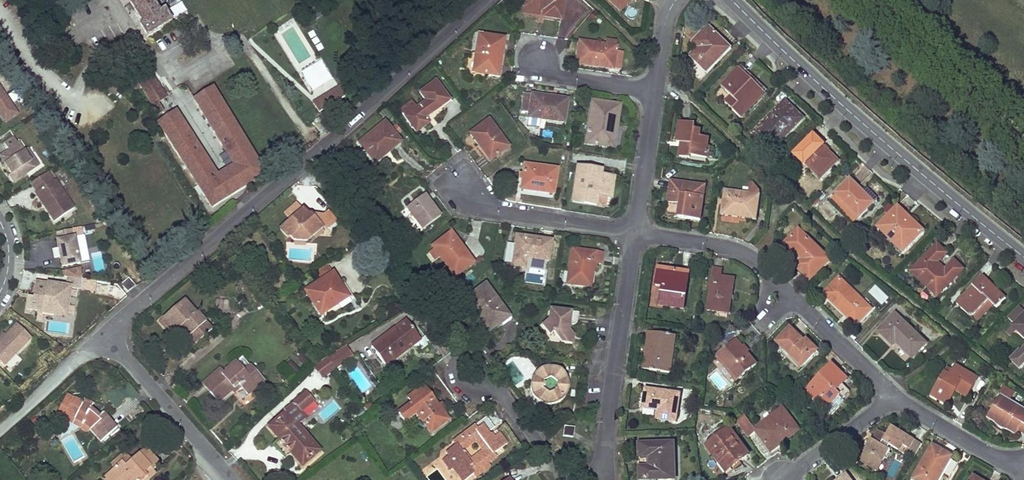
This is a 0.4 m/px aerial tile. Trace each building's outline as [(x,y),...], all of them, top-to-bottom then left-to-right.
[(143,24),(140,26),(147,37),(172,22),(165,10),(159,13),(151,0),(128,0),(143,24)] [(566,0),(528,0),(527,6),(542,10),(543,8),(547,8),(545,17),(552,18),(562,20),(566,0)] [(621,11),(626,6),(632,0),(610,0),(621,11)] [(722,39),(709,26),(696,41),(701,46),(698,49),(691,57),(708,73),(729,51),(720,41),(722,39)] [(502,57),(504,40),(479,36),(474,73),(497,76),(499,77),(500,76),(501,76),(502,74),(502,73),(504,62),(505,58),(502,57)] [(731,49),(722,39),(720,41),(729,51),(731,49)] [(701,46),(696,41),(693,44),(698,49),(701,46)] [(608,47),(581,42),(579,56),(578,64),(586,65),(586,63),(596,65),(596,63),(613,66),(613,70),(621,71),(623,53),(616,51),(617,48),(608,47)] [(324,62),(302,71),(313,98),(335,89),(324,62)] [(749,73),(742,67),(723,87),(732,96),(739,103),(733,109),(741,117),(766,93),(753,80),(747,74),(749,73)] [(167,98),(156,81),(143,89),(154,106),(159,102),(167,98)] [(450,101),(436,82),(421,93),(427,102),(406,117),(417,133),(424,128),(429,123),(426,118),(450,101)] [(345,97),(339,87),(313,103),(319,113),(345,97)] [(259,165),(212,89),(194,100),(234,165),(247,186),(265,175),(264,173),(269,170),(264,162),(259,165)] [(5,119),(14,113),(0,92),(0,112),(5,119)] [(537,95),(526,94),(523,112),(530,113),(530,117),(564,122),(568,103),(544,99),(544,97),(537,95)] [(739,103),(732,96),(726,102),(733,109),(739,103)] [(165,111),(159,102),(154,106),(159,114),(165,111)] [(617,126),(621,106),(594,102),(587,144),(607,147),(610,125),(617,126)] [(803,119),(785,102),(754,134),(763,143),(767,139),(775,147),(803,119)] [(216,176),(176,112),(159,122),(211,207),(229,197),(216,176)] [(508,147),(489,121),(471,134),(483,151),(485,149),(493,159),(508,147)] [(696,125),(681,123),(679,135),(678,142),(687,144),(687,148),(682,147),(681,158),(692,159),(692,157),(708,159),(710,148),(708,148),(709,139),(701,138),(702,130),(695,130),(696,125)] [(400,143),(384,124),(360,144),(373,160),(391,147),(393,149),(400,143)] [(616,135),(617,126),(610,125),(607,147),(614,148),(616,135)] [(824,147),(813,137),(796,155),(821,179),(838,161),(824,147)] [(775,147),(767,139),(763,143),(771,151),(775,147)] [(0,156),(0,158),(8,169),(11,174),(9,175),(14,182),(35,168),(24,151),(19,144),(0,156)] [(375,163),(393,149),(391,147),(373,160),(375,163)] [(39,166),(27,149),(24,151),(35,168),(39,166)] [(247,186),(234,165),(216,176),(229,197),(247,186)] [(553,194),(557,170),(526,165),(524,174),(520,173),(519,179),(523,179),(522,189),(541,192),(553,194)] [(597,170),(579,167),(573,202),(597,205),(598,198),(601,198),(601,196),(612,197),(613,187),(615,179),(596,176),(597,170)] [(47,172),(31,183),(36,192),(35,193),(44,207),(54,222),(74,209),(55,180),(53,181),(47,172)] [(855,185),(850,180),(836,195),(860,218),(877,200),(863,186),(860,190),(855,185)] [(701,220),(706,187),(672,182),(669,203),(681,205),(680,217),(701,220)] [(750,195),(725,191),(722,215),(740,218),(756,221),(760,194),(754,184),(751,183),(750,195)] [(432,207),(424,196),(408,208),(424,229),(440,217),(432,207)] [(681,205),(669,203),(667,215),(680,217),(681,205)] [(303,211),(297,204),(284,214),(290,221),(280,230),(286,238),(289,236),(293,241),(307,242),(313,237),(314,230),(321,230),(326,226),(320,219),(317,216),(312,216),(309,218),(304,218),(300,214),(303,211)] [(902,211),(898,207),(879,227),(890,238),(885,242),(899,255),(922,231),(902,211)] [(337,224),(328,213),(320,219),(326,226),(329,230),(337,224)] [(73,229),(57,232),(59,240),(56,241),(58,251),(62,267),(80,264),(74,237),(73,229)] [(829,261),(798,231),(785,245),(801,261),(796,266),(804,274),(810,280),(829,261)] [(455,277),(473,264),(461,249),(451,234),(433,247),(435,250),(430,254),(435,261),(440,257),(455,277)] [(532,239),(517,237),(512,266),(525,268),(526,258),(548,262),(551,242),(532,239)] [(942,249),(938,245),(913,271),(921,279),(923,278),(931,285),(929,287),(937,295),(963,270),(955,262),(946,271),(938,263),(946,253),(942,249)] [(602,264),(603,254),(574,250),(570,273),(573,274),(572,284),(587,286),(590,272),(593,273),(594,263),(602,264)] [(684,309),(689,274),(678,272),(659,269),(656,286),(664,287),(661,305),(684,309)] [(722,270),(714,269),(708,311),(717,312),(717,309),(729,311),(734,279),(721,278),(722,270)] [(347,297),(332,274),(306,291),(320,315),(347,297)] [(985,280),(983,278),(975,287),(977,289),(985,280)] [(135,286),(129,279),(122,285),(128,292),(135,286)] [(871,310),(840,279),(825,294),(837,306),(845,315),(847,312),(858,323),(871,310)] [(977,289),(975,287),(957,305),(972,319),(990,301),(993,304),(997,308),(1005,300),(999,293),(985,280),(977,289)] [(28,298),(27,309),(38,311),(37,313),(53,316),(54,313),(66,314),(70,291),(57,289),(58,286),(36,283),(35,290),(34,294),(42,295),(42,300),(34,299),(28,298)] [(78,289),(58,286),(57,289),(70,291),(66,314),(54,313),(53,316),(73,319),(78,289)] [(507,317),(485,286),(465,301),(482,325),(487,332),(507,317)] [(195,341),(197,343),(212,330),(197,313),(195,315),(183,301),(178,306),(181,311),(175,316),(171,312),(164,318),(175,332),(182,326),(195,341)] [(993,304),(990,301),(972,319),(975,323),(993,304)] [(294,308),(291,303),(282,309),(285,314),(294,308)] [(181,311),(178,306),(171,312),(175,316),(181,311)] [(576,323),(577,314),(549,310),(547,321),(540,327),(547,336),(552,333),(559,342),(570,343),(571,337),(567,330),(567,324),(573,325),(576,323)] [(858,323),(847,312),(845,315),(856,325),(858,323)] [(925,344),(896,315),(879,331),(892,345),(897,340),(899,343),(898,345),(911,358),(925,344)] [(410,347),(418,341),(404,323),(371,347),(385,366),(406,350),(405,348),(408,345),(410,347)] [(1016,323),(1012,327),(1023,339),(1023,331),(1016,323)] [(4,366),(31,338),(17,324),(5,336),(0,341),(0,362),(4,366)] [(805,342),(790,328),(786,333),(777,342),(801,366),(817,350),(807,340),(805,342)] [(675,337),(650,333),(647,353),(644,369),(670,373),(675,337)] [(746,352),(738,342),(718,358),(737,381),(756,364),(746,352)] [(1023,368),(1023,346),(1008,364),(1019,374),(1023,368)] [(343,347),(325,358),(326,359),(334,370),(351,357),(343,347)] [(737,381),(718,358),(714,362),(732,384),(737,381)] [(334,370),(326,359),(313,369),(321,380),(334,370)] [(247,394),(262,381),(249,366),(242,372),(234,362),(225,369),(226,370),(221,375),(218,370),(204,382),(211,390),(209,392),(213,396),(218,401),(231,389),(228,386),(235,380),(239,386),(247,394)] [(840,373),(832,365),(806,391),(825,410),(840,395),(836,391),(842,386),(847,380),(840,373)] [(564,378),(562,375),(559,373),(556,370),(553,369),(549,368),(545,368),(542,369),(538,371),(535,373),(533,376),(531,379),(530,382),(529,386),(529,390),(530,393),(532,397),(534,400),(537,402),(541,404),(544,405),(548,405),(552,405),(555,403),(558,401),(561,399),(563,396),(565,393),(566,389),(566,385),(565,382),(564,378)] [(953,373),(949,370),(933,396),(939,400),(943,403),(952,389),(956,391),(966,397),(977,380),(957,368),(953,373)] [(239,386),(235,380),(228,386),(231,389),(233,391),(239,386)] [(211,390),(204,382),(202,384),(209,392),(211,390)] [(849,393),(842,386),(836,391),(840,395),(843,398),(849,393)] [(427,393),(422,387),(418,390),(422,396),(427,393)] [(956,391),(952,389),(943,403),(947,406),(956,391)] [(422,396),(418,390),(408,398),(412,404),(398,414),(404,421),(415,413),(430,434),(447,421),(436,406),(427,393),(422,396)] [(676,422),(680,395),(646,390),(644,401),(643,408),(659,411),(658,419),(676,422)] [(90,429),(101,442),(116,428),(109,421),(103,414),(97,420),(89,412),(93,404),(85,400),(83,404),(67,395),(59,411),(61,412),(85,424),(90,429)] [(290,452),(302,466),(318,451),(296,425),(306,416),(302,412),(313,403),(306,395),(269,427),(279,440),(273,445),(278,451),(284,458),(290,452)] [(843,398),(840,395),(825,410),(830,415),(845,399),(843,398)] [(1001,396),(987,420),(995,424),(999,429),(1004,431),(1009,432),(1015,435),(1018,431),(1022,424),(1023,426),(1023,410),(1001,396)] [(369,404),(363,408),(368,414),(373,410),(369,404)] [(797,428),(782,408),(755,430),(756,432),(771,452),(778,447),(776,444),(797,428)] [(79,426),(87,433),(90,429),(85,424),(61,412),(59,415),(79,426)] [(737,421),(748,438),(756,432),(755,430),(745,416),(737,421)] [(446,452),(448,456),(442,461),(449,471),(453,468),(462,479),(465,479),(471,475),(474,478),(487,468),(485,465),(494,458),(492,455),(505,444),(501,438),(495,431),(490,435),(488,432),(492,428),(485,417),(453,441),(455,445),(446,452)] [(866,448),(860,460),(877,470),(882,460),(885,461),(890,451),(888,450),(890,446),(905,454),(913,440),(892,427),(887,436),(882,433),(876,442),(871,439),(866,448)] [(572,438),(573,429),(564,428),(562,436),(572,438)] [(799,431),(797,428),(776,444),(778,447),(788,439),(799,431)] [(746,458),(726,431),(707,447),(720,465),(725,462),(731,470),(738,464),(746,458)] [(913,440),(905,454),(913,459),(922,445),(913,440)] [(640,479),(674,479),(674,445),(639,445),(639,457),(651,457),(651,469),(640,468),(640,479)] [(155,455),(146,446),(143,448),(158,465),(161,462),(155,455)] [(914,479),(915,479),(938,479),(940,476),(947,479),(948,479),(959,463),(951,459),(951,458),(944,453),(933,447),(914,479)] [(143,448),(130,461),(124,466),(120,462),(114,467),(105,476),(109,479),(120,479),(122,479),(123,479),(141,479),(144,477),(147,479),(155,473),(152,470),(158,465),(143,448)] [(130,461),(124,453),(111,464),(114,467),(120,462),(124,466),(130,461)] [(731,470),(725,462),(720,465),(726,473),(731,470)]
